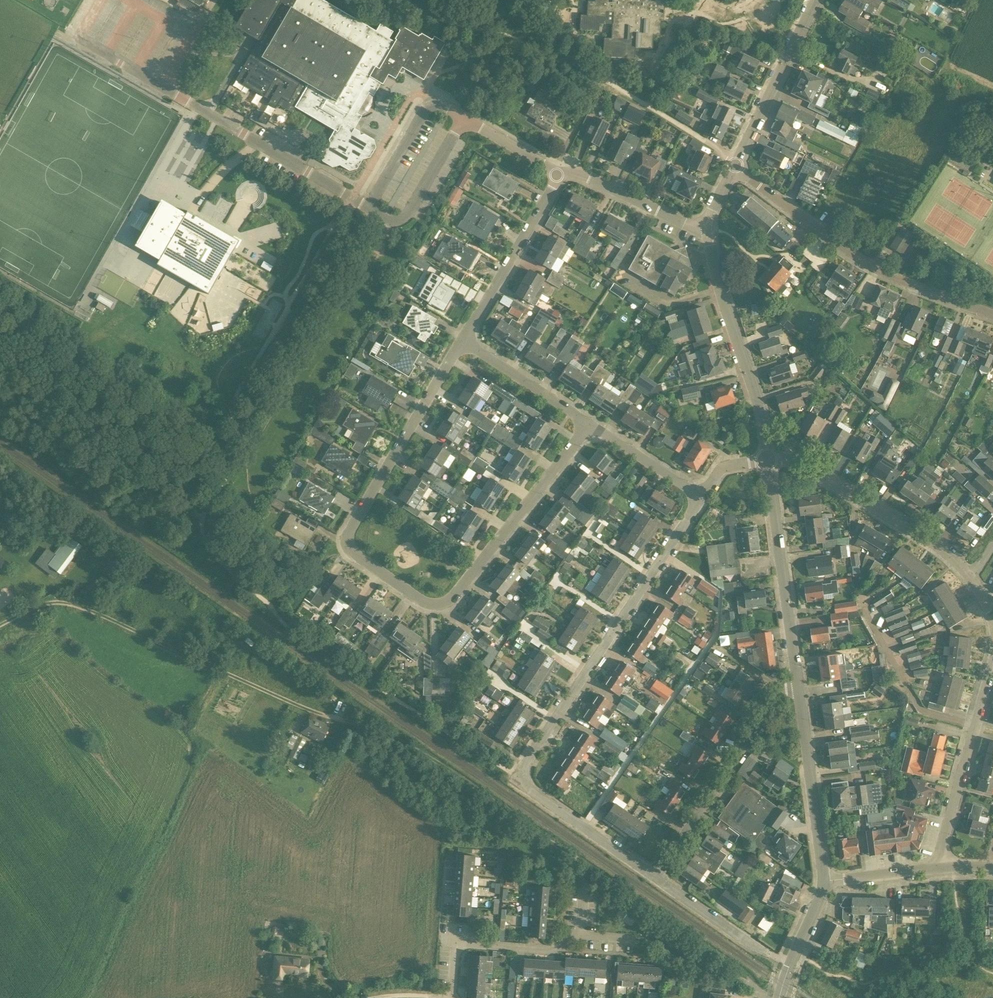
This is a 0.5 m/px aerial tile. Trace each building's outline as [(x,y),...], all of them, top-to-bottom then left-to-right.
[(203,8),(206,2),(203,0),(176,0),(178,1),(176,5),(180,7),(180,12),(189,13),(195,16),(201,6),(203,8)] [(435,63),(434,61),(436,59),(435,59),(434,59),(440,48),(441,49),(445,43),(434,37),(433,38),(432,38),(431,40),(421,34),(420,36),(419,35),(418,37),(402,27),(401,28),(400,28),(399,31),(400,31),(395,40),(396,40),(395,43),(389,39),(393,32),(380,24),(376,31),(323,0),(250,0),(234,27),(258,41),(243,67),(244,67),(236,80),(242,84),(242,85),(264,97),(270,100),(268,104),(276,109),(278,105),(292,113),(295,107),(334,130),(329,140),(330,143),(326,144),(320,154),(322,162),(332,167),(340,165),(349,171),(357,169),(362,159),(370,158),(376,148),(374,140),(364,134),(360,135),(359,132),(354,129),(361,116),(356,113),(367,93),(373,96),(381,83),(379,82),(384,73),(395,79),(399,72),(401,74),(402,73),(401,73),(404,69),(407,71),(408,69),(423,78),(431,64),(432,65),(433,63),(435,63)] [(579,30),(598,32),(599,24),(605,25),(606,22),(612,23),(611,39),(604,38),(603,48),(603,57),(613,58),(635,59),(636,48),(640,48),(653,49),(654,35),(660,35),(661,21),(664,21),(664,14),(665,14),(665,11),(665,1),(665,0),(594,0),(594,1),(594,2),(588,1),(587,16),(580,15),(579,23),(579,29),(579,30)] [(877,9),(883,0),(882,0),(847,0),(846,1),(863,11),(870,15),(874,8),(877,9)] [(911,4),(905,0),(890,0),(890,1),(907,11),(911,4)] [(859,17),(863,11),(846,1),(840,12),(854,20),(851,26),(864,33),(867,27),(865,26),(867,22),(859,17)] [(946,21),(952,13),(934,1),(928,10),(946,21)] [(710,33),(707,38),(720,44),(723,39),(710,33)] [(723,51),(741,59),(737,68),(735,73),(743,76),(745,71),(752,75),(758,62),(740,53),(742,48),(728,41),(723,51)] [(841,59),(837,68),(850,75),(851,73),(854,75),(858,69),(853,67),(858,58),(843,51),(839,58),(841,59)] [(691,58),(684,54),(678,64),(685,69),(691,58)] [(894,61),(884,55),(876,67),(886,74),(894,61)] [(698,58),(693,67),(700,71),(705,62),(698,58)] [(728,84),(723,93),(739,100),(746,86),(725,76),(727,71),(717,65),(711,76),(728,84)] [(800,74),(796,82),(822,94),(830,77),(819,72),(816,77),(804,71),(802,75),(800,74)] [(521,74),(518,80),(528,86),(531,80),(521,74)] [(793,94),(816,105),(822,94),(796,82),(792,90),(794,90),(793,94)] [(877,101),(880,95),(868,89),(865,94),(877,101)] [(534,123),(549,132),(564,106),(538,91),(533,100),(536,102),(534,105),(532,104),(527,113),(537,119),(534,123)] [(706,94),(703,100),(715,106),(719,100),(706,94)] [(626,102),(617,97),(614,104),(614,109),(621,113),(626,102)] [(784,103),(776,120),(792,127),(795,120),(801,123),(802,121),(812,125),(815,118),(784,103)] [(629,105),(623,118),(639,126),(645,113),(629,105)] [(705,111),(704,115),(727,126),(734,112),(722,106),(717,117),(705,111)] [(828,118),(831,112),(820,107),(817,112),(828,118)] [(679,111),(675,118),(688,126),(693,119),(679,111)] [(258,120),(266,125),(271,117),(263,112),(258,120)] [(708,134),(720,140),(727,126),(704,115),(703,115),(702,114),(700,118),(702,119),(713,124),(708,134)] [(609,125),(594,118),(583,139),(599,147),(599,146),(597,145),(600,139),(602,140),(609,125)] [(772,131),(772,132),(779,136),(776,141),(798,152),(801,146),(793,142),(798,131),(792,128),(792,127),(776,120),(777,120),(775,124),(774,124),(771,130),(772,131)] [(821,120),(817,129),(855,147),(864,129),(851,122),(847,132),(821,120)] [(671,133),(665,131),(663,137),(668,139),(671,133)] [(614,161),(617,162),(620,164),(621,161),(623,162),(625,158),(629,160),(639,139),(628,134),(624,143),(615,139),(610,151),(606,157),(607,159),(612,162),(614,161)] [(703,174),(711,158),(698,152),(699,150),(703,145),(693,139),(689,144),(693,146),(691,152),(691,153),(695,155),(689,167),(703,174)] [(636,160),(631,171),(642,176),(650,158),(645,155),(646,152),(637,147),(631,158),(636,160)] [(779,169),(785,157),(793,161),(796,154),(784,148),(781,154),(771,149),(768,147),(761,160),(767,163),(766,165),(772,168),(773,166),(779,169)] [(841,173),(843,169),(813,155),(811,159),(841,173)] [(657,157),(655,161),(650,158),(642,176),(651,181),(657,170),(663,173),(668,162),(657,157)] [(797,179),(805,183),(797,199),(798,199),(799,197),(802,199),(815,206),(816,205),(814,205),(818,197),(820,198),(823,191),(821,190),(825,183),(814,177),(819,167),(806,160),(797,179)] [(689,181),(691,176),(673,167),(671,166),(666,177),(675,181),(675,180),(681,183),(676,193),(690,200),(697,185),(689,181)] [(518,184),(493,169),(483,185),(496,192),(495,193),(508,201),(518,184)] [(470,175),(464,171),(456,185),(462,189),(470,175)] [(463,192),(456,188),(447,203),(454,207),(463,192)] [(573,195),(565,209),(577,215),(585,201),(573,195)] [(767,236),(782,249),(792,237),(782,228),(783,226),(778,222),(779,221),(751,197),(746,203),(744,202),(741,206),(743,207),(738,213),(766,237),(767,236)] [(596,208),(585,201),(577,215),(583,219),(579,227),(585,231),(593,217),(591,215),(596,208)] [(468,234),(469,234),(471,235),(472,234),(485,242),(499,217),(486,210),(487,209),(479,204),(478,205),(473,202),(463,218),(462,218),(457,227),(465,232),(466,232),(466,233),(467,233),(467,234),(468,234)] [(159,259),(156,265),(208,295),(223,268),(239,241),(187,211),(185,215),(163,203),(155,217),(144,211),(134,228),(145,234),(138,247),(159,259)] [(599,230),(612,238),(621,222),(609,214),(599,230)] [(624,245),(630,235),(633,229),(621,222),(612,238),(609,243),(614,246),(617,241),(624,245)] [(566,231),(556,225),(552,231),(563,238),(566,231)] [(891,247),(903,254),(914,237),(902,229),(891,247)] [(590,236),(584,233),(582,238),(577,246),(583,249),(590,236)] [(564,245),(549,236),(541,249),(556,258),(564,245)] [(590,236),(583,249),(588,252),(589,250),(595,240),(590,236)] [(687,259),(647,236),(628,269),(654,285),(669,258),(687,268),(689,265),(687,259)] [(453,238),(443,255),(468,270),(478,253),(453,238)] [(353,248),(348,245),(338,261),(344,264),(353,248)] [(583,249),(577,246),(575,245),(572,250),(585,258),(588,252),(583,249)] [(621,263),(628,250),(622,246),(610,266),(616,270),(621,263)] [(535,260),(550,268),(556,258),(541,249),(535,260)] [(588,252),(585,258),(592,262),(596,255),(589,250),(588,252)] [(782,284),(791,273),(790,272),(795,266),(784,257),(779,263),(778,262),(762,280),(775,291),(776,290),(781,295),(787,288),(782,284)] [(421,266),(427,270),(429,265),(417,258),(413,263),(420,268),(421,266)] [(690,270),(687,268),(669,258),(654,285),(673,295),(680,283),(682,284),(691,270),(690,269),(690,270)] [(856,286),(851,283),(856,277),(840,266),(827,285),(829,287),(828,289),(838,296),(839,294),(847,299),(856,286)] [(544,279),(529,270),(522,283),(541,294),(544,289),(540,286),(544,279)] [(552,271),(549,276),(562,283),(565,278),(552,271)] [(423,302),(427,304),(427,303),(444,312),(456,291),(441,283),(442,282),(441,282),(442,279),(432,273),(422,290),(418,297),(424,301),(423,302)] [(559,288),(562,283),(549,276),(546,281),(559,288)] [(400,280),(395,289),(399,292),(405,283),(400,280)] [(539,298),(541,294),(522,283),(515,295),(530,303),(535,306),(540,299),(539,298)] [(622,287),(615,283),(611,289),(617,294),(622,287)] [(900,296),(877,285),(869,302),(892,313),(900,296)] [(400,293),(394,290),(389,301),(394,304),(400,293)] [(863,301),(856,298),(852,307),(856,309),(857,307),(860,308),(863,301)] [(513,300),(510,306),(523,313),(526,308),(513,300)] [(839,314),(844,304),(838,301),(833,311),(839,314)] [(95,308),(103,312),(106,307),(99,303),(96,307),(95,308)] [(661,312),(646,303),(643,309),(658,318),(661,312)] [(413,306),(403,323),(428,338),(436,326),(424,319),(426,314),(413,306)] [(895,324),(888,340),(895,343),(899,335),(904,338),(906,333),(909,335),(913,334),(914,331),(919,333),(929,313),(915,306),(911,314),(909,313),(903,326),(902,328),(902,327),(895,324)] [(703,307),(687,312),(691,324),(707,319),(703,307)] [(537,314),(543,318),(548,321),(555,325),(558,319),(541,308),(537,314)] [(676,318),(674,311),(664,314),(666,321),(676,318)] [(840,312),(834,320),(842,325),(848,317),(840,312)] [(530,327),(536,330),(543,318),(537,314),(530,327)] [(895,324),(896,321),(887,317),(878,336),(888,340),(895,324)] [(953,323),(941,317),(933,336),(939,338),(941,332),(948,335),(953,323)] [(541,333),(548,321),(543,318),(536,330),(541,333)] [(587,321),(582,318),(579,323),(584,327),(587,321)] [(492,335),(503,342),(516,322),(512,319),(508,325),(501,321),(492,335)] [(711,331),(707,319),(691,324),(695,336),(711,331)] [(669,325),(671,331),(676,329),(686,326),(684,321),(669,325)] [(212,324),(213,331),(223,328),(222,322),(212,324)] [(522,326),(516,322),(503,342),(515,351),(525,336),(518,332),(522,326)] [(767,329),(770,338),(783,334),(781,324),(767,329)] [(686,326),(676,329),(678,335),(687,332),(686,326)] [(560,328),(555,339),(561,342),(566,331),(560,328)] [(968,328),(963,341),(975,347),(981,334),(968,328)] [(399,343),(398,345),(393,341),(394,338),(388,334),(381,346),(376,355),(375,357),(388,364),(387,365),(409,377),(415,366),(413,365),(418,356),(420,353),(408,346),(406,349),(405,349),(406,347),(399,343)] [(975,347),(973,352),(983,356),(986,358),(988,353),(988,352),(992,341),(992,339),(981,334),(975,347)] [(938,350),(946,354),(947,353),(953,339),(943,336),(938,350)] [(558,356),(564,360),(576,342),(570,338),(566,344),(558,356)] [(781,347),(778,338),(760,344),(764,357),(777,353),(778,355),(788,352),(786,345),(781,347)] [(694,348),(709,343),(708,339),(693,344),(694,348)] [(959,355),(963,343),(955,339),(950,352),(959,355)] [(581,345),(576,342),(564,360),(569,364),(577,352),(581,345)] [(525,357),(536,365),(546,350),(535,343),(525,357)] [(550,344),(546,350),(536,365),(548,373),(558,358),(552,354),(556,349),(550,344)] [(715,361),(718,360),(717,355),(715,355),(712,347),(711,348),(711,347),(700,350),(695,352),(696,353),(690,355),(692,360),(697,359),(699,365),(704,363),(705,365),(715,361)] [(806,358),(804,351),(792,355),(794,362),(806,358)] [(684,369),(693,366),(692,360),(690,355),(689,352),(680,355),(684,369)] [(938,368),(934,377),(936,378),(935,381),(940,384),(942,380),(938,379),(948,361),(951,355),(947,353),(946,354),(944,357),(938,368)] [(980,364),(989,368),(992,358),(992,356),(988,353),(986,358),(983,356),(980,364)] [(944,357),(943,357),(937,354),(932,365),(938,368),(944,357)] [(814,355),(811,358),(816,363),(819,359),(814,355)] [(696,373),(695,373),(698,381),(723,373),(722,370),(723,370),(720,360),(718,360),(715,361),(705,365),(704,363),(699,365),(698,365),(698,364),(693,366),(696,373)] [(957,362),(953,371),(960,375),(965,366),(957,362)] [(344,374),(344,375),(351,379),(358,368),(351,363),(350,363),(344,374)] [(791,374),(797,372),(795,363),(789,365),(788,363),(780,366),(781,367),(768,371),(773,385),(793,379),(791,374)] [(558,379),(570,387),(579,372),(568,365),(558,379)] [(580,394),(590,380),(591,378),(595,381),(603,369),(598,365),(593,372),(588,369),(584,376),(579,372),(570,387),(580,394)] [(693,366),(684,369),(686,375),(687,375),(695,373),(696,373),(693,366)] [(826,372),(820,366),(811,377),(817,383),(826,372)] [(609,372),(603,369),(595,381),(601,384),(609,372)] [(372,375),(362,393),(387,408),(398,390),(372,375)] [(465,389),(481,399),(487,388),(504,399),(510,403),(514,397),(502,390),(491,382),(488,387),(473,377),(465,389)] [(656,384),(650,379),(642,391),(648,396),(656,384)] [(892,379),(887,389),(893,394),(894,394),(899,383),(892,379)] [(589,399),(600,407),(609,392),(613,387),(605,383),(602,387),(599,385),(589,399)] [(635,389),(629,385),(621,397),(627,401),(634,389),(635,389)] [(710,392),(711,393),(705,395),(708,403),(714,401),(716,408),(735,402),(729,385),(710,392)] [(680,390),(683,402),(701,398),(698,386),(680,390)] [(613,387),(600,407),(611,414),(620,400),(619,399),(621,397),(623,394),(620,392),(613,387)] [(800,390),(777,397),(782,412),(805,405),(803,398),(809,396),(807,388),(800,390)] [(474,409),(481,399),(465,389),(458,399),(474,409)] [(630,406),(631,405),(632,403),(634,405),(641,394),(634,389),(627,401),(625,403),(630,406)] [(890,400),(884,397),(874,392),(870,399),(879,404),(878,406),(886,410),(891,399),(890,399),(890,400)] [(843,401),(838,397),(834,405),(826,417),(832,420),(839,408),(843,401)] [(524,412),(537,420),(530,431),(544,439),(551,428),(538,419),(541,415),(528,406),(515,398),(512,404),(524,412)] [(503,413),(510,403),(504,399),(497,410),(503,413)] [(630,406),(621,420),(632,428),(642,413),(640,411),(636,408),(631,405),(630,406)] [(660,406),(653,417),(663,424),(670,413),(660,406)] [(352,449),(360,454),(368,440),(374,428),(375,429),(378,423),(353,408),(343,425),(353,431),(349,438),(356,442),(352,449)] [(838,424),(845,412),(840,409),(833,421),(838,424)] [(452,410),(444,421),(465,434),(468,429),(463,425),(467,420),(458,414),(455,412),(452,410)] [(806,419),(807,420),(800,431),(814,439),(825,421),(810,412),(806,419)] [(632,428),(640,433),(643,436),(649,427),(649,426),(653,420),(642,413),(632,428)] [(882,413),(874,422),(889,436),(897,427),(882,413)] [(484,416),(481,422),(493,430),(496,424),(484,416)] [(973,421),(967,418),(963,424),(969,427),(973,421)] [(325,425),(321,420),(319,419),(314,427),(321,431),(325,425)] [(458,444),(465,434),(444,421),(437,432),(453,441),(458,444)] [(492,430),(481,422),(477,427),(489,435),(492,430)] [(498,425),(494,431),(507,439),(510,434),(498,425)] [(689,425),(684,432),(693,438),(697,431),(689,425)] [(837,426),(827,443),(832,447),(832,448),(832,450),(836,452),(838,452),(838,450),(839,451),(850,434),(837,426)] [(314,428),(310,433),(325,442),(329,437),(314,428)] [(544,439),(530,431),(527,428),(524,432),(528,435),(523,442),(536,451),(544,439)] [(503,444),(507,439),(494,431),(491,436),(503,444)] [(680,453),(683,448),(665,436),(662,442),(672,448),(680,453)] [(680,437),(676,443),(665,436),(683,448),(689,451),(688,451),(702,460),(709,449),(697,441),(695,446),(686,440),(686,441),(680,437)] [(722,445),(725,442),(718,436),(715,440),(722,445)] [(868,443),(861,439),(851,455),(863,463),(871,450),(872,451),(879,440),(872,436),(868,443)] [(888,452),(894,444),(888,440),(882,448),(888,452)] [(982,452),(989,458),(992,454),(992,445),(990,448),(983,442),(978,448),(982,452)] [(444,443),(441,448),(434,444),(427,455),(442,465),(448,469),(454,460),(460,464),(461,463),(468,467),(472,462),(460,454),(444,443)] [(340,474),(340,473),(347,477),(357,460),(331,444),(321,461),(336,470),(336,471),(340,474)] [(463,448),(460,454),(472,462),(475,456),(463,448)] [(607,476),(611,470),(607,466),(611,460),(598,450),(589,462),(602,472),(607,476)] [(504,459),(509,463),(522,471),(530,459),(527,458),(516,451),(513,456),(508,453),(504,459)] [(695,470),(702,460),(688,451),(685,457),(687,458),(684,463),(695,470)] [(989,458),(982,452),(978,456),(985,463),(989,458)] [(366,464),(368,460),(359,455),(357,460),(366,464)] [(435,476),(442,465),(427,455),(420,466),(435,476)] [(898,465),(883,456),(873,473),(885,481),(891,470),(894,472),(898,465)] [(980,476),(982,477),(986,473),(992,479),(992,462),(989,458),(985,463),(978,456),(970,465),(974,469),(980,476)] [(477,457),(474,462),(486,470),(489,466),(477,457)] [(912,457),(910,461),(907,465),(906,466),(915,474),(922,465),(912,457)] [(523,471),(522,471),(509,463),(505,460),(502,465),(506,468),(502,474),(515,483),(523,471)] [(945,460),(941,464),(945,468),(949,464),(945,460)] [(482,476),(486,470),(474,462),(470,468),(482,476)] [(911,500),(935,467),(930,464),(927,467),(926,466),(916,480),(918,481),(915,484),(914,486),(908,482),(905,479),(898,488),(902,491),(901,493),(911,500)] [(911,500),(922,508),(933,493),(929,490),(930,488),(938,476),(932,472),(935,467),(911,500)] [(636,471),(632,468),(628,475),(632,477),(636,471)] [(957,470),(952,474),(962,483),(966,478),(957,470)] [(585,491),(589,494),(598,483),(582,471),(573,482),(585,491)] [(605,481),(614,489),(618,483),(623,477),(620,474),(615,481),(609,476),(605,481)] [(647,479),(639,474),(634,482),(642,487),(647,479)] [(413,476),(406,487),(421,497),(428,486),(413,476)] [(982,477),(980,476),(972,485),(969,481),(965,486),(973,494),(977,489),(986,498),(992,491),(992,487),(982,477)] [(437,477),(433,482),(450,494),(454,488),(437,477)] [(483,482),(479,488),(496,499),(504,487),(490,478),(486,484),(483,482)] [(609,495),(614,489),(605,481),(600,488),(609,495)] [(447,498),(450,494),(433,482),(430,487),(447,498)] [(589,494),(585,491),(573,482),(564,493),(576,502),(580,496),(588,502),(592,496),(589,494)] [(335,498),(309,483),(299,500),(325,515),(335,498)] [(460,484),(453,494),(465,502),(469,497),(461,492),(464,487),(460,484)] [(421,497),(406,487),(399,498),(405,503),(418,511),(425,500),(421,497)] [(666,515),(674,503),(648,487),(641,498),(664,514),(666,515)] [(488,511),(496,499),(479,488),(482,491),(475,502),(488,511)] [(280,501),(284,493),(278,490),(273,497),(280,501)] [(461,507),(465,502),(453,494),(449,499),(461,507)] [(822,514),(819,496),(810,497),(810,498),(799,500),(802,515),(808,514),(809,520),(822,519),(832,518),(831,514),(825,514),(822,514)] [(946,496),(941,503),(943,505),(935,517),(948,526),(957,514),(950,509),(955,502),(949,498),(946,496)] [(970,496),(964,504),(969,508),(975,500),(970,496)] [(280,501),(273,497),(270,504),(281,511),(285,503),(280,501)] [(557,502),(548,513),(560,522),(568,511),(557,502)] [(607,502),(601,509),(613,518),(619,510),(607,502)] [(585,507),(580,513),(589,520),(593,515),(585,507)] [(470,510),(462,522),(475,531),(483,519),(470,510)] [(433,519),(421,511),(418,517),(430,525),(433,519)] [(977,533),(967,526),(970,521),(974,516),(969,512),(962,522),(964,524),(958,533),(970,542),(977,533)] [(551,533),(560,522),(548,513),(540,524),(551,533)] [(589,520),(580,513),(576,518),(584,525),(589,520)] [(307,523),(291,514),(281,531),(306,546),(315,531),(305,525),(307,523)] [(642,514),(636,523),(653,534),(659,525),(642,514)] [(736,525),(734,514),(724,516),(726,526),(736,525)] [(990,514),(981,527),(987,530),(992,521),(992,516),(990,514)] [(822,519),(809,520),(806,521),(809,544),(825,542),(826,548),(838,547),(838,546),(837,539),(825,541),(822,519)] [(448,528),(436,520),(432,525),(445,534),(448,528)] [(468,543),(475,531),(462,522),(454,534),(468,543)] [(631,531),(648,543),(653,534),(636,523),(631,531)] [(604,527),(600,524),(595,532),(599,534),(604,527)] [(861,546),(868,550),(879,533),(866,525),(860,536),(860,537),(855,545),(860,548),(861,546)] [(731,544),(734,560),(735,559),(734,554),(759,550),(756,529),(753,527),(736,530),(738,542),(706,547),(731,544)] [(625,540),(642,551),(648,543),(631,531),(625,540)] [(527,537),(528,539),(523,544),(535,553),(539,556),(543,551),(539,548),(543,543),(532,533),(532,534),(530,534),(527,537)] [(890,540),(879,533),(868,550),(875,554),(874,556),(879,559),(884,551),(890,540)] [(582,537),(576,545),(582,550),(588,541),(582,537)] [(55,578),(58,575),(80,546),(69,538),(59,550),(60,551),(56,555),(47,548),(36,563),(55,578)] [(560,539),(555,544),(565,551),(569,546),(560,539)] [(637,560),(642,551),(625,540),(619,548),(637,560)] [(523,544),(519,550),(517,550),(514,553),(515,555),(526,564),(535,553),(523,544)] [(564,552),(565,551),(555,544),(551,550),(564,561),(568,555),(564,552)] [(587,544),(583,549),(589,553),(593,549),(587,544)] [(731,544),(706,547),(710,578),(722,576),(740,574),(739,565),(735,565),(735,559),(734,560),(731,544)] [(575,545),(570,554),(574,557),(575,557),(581,549),(575,545)] [(848,557),(846,546),(835,548),(837,559),(848,557)] [(889,563),(897,570),(910,553),(902,547),(889,563)] [(910,553),(897,570),(905,576),(918,559),(910,553)] [(574,557),(570,554),(566,559),(570,562),(574,557)] [(860,566),(858,554),(851,555),(853,567),(860,566)] [(821,557),(821,559),(808,561),(810,577),(833,573),(830,556),(821,557)] [(613,558),(607,567),(624,578),(630,569),(613,558)] [(918,559),(905,576),(913,582),(926,566),(918,559)] [(874,575),(881,565),(876,561),(869,571),(874,575)] [(565,563),(559,571),(565,575),(571,567),(565,563)] [(522,586),(514,579),(518,575),(535,589),(540,583),(531,576),(530,576),(522,569),(519,574),(507,565),(499,576),(518,591),(522,586)] [(922,589),(935,572),(926,566),(913,582),(922,589)] [(602,575),(619,587),(624,578),(607,567),(602,575)] [(535,570),(531,576),(540,583),(544,577),(535,570)] [(681,570),(672,583),(684,591),(688,584),(691,586),(696,580),(681,570)] [(619,587),(602,575),(596,584),(613,595),(619,587)] [(330,598),(335,602),(339,597),(343,591),(345,592),(350,584),(338,576),(325,595),(319,591),(311,602),(311,605),(317,609),(320,608),(324,602),(326,601),(327,602),(330,598)] [(519,609),(502,595),(506,590),(514,597),(518,591),(499,576),(490,587),(500,595),(496,600),(505,607),(515,614),(519,609)] [(837,581),(832,581),(832,584),(822,586),(822,585),(806,587),(807,595),(806,596),(808,601),(824,599),(823,595),(839,593),(837,584),(852,582),(851,576),(836,578),(837,581)] [(575,581),(572,586),(581,591),(584,586),(575,581)] [(732,582),(723,583),(724,591),(725,596),(734,595),(732,582)] [(946,582),(928,593),(933,602),(951,591),(946,582)] [(680,597),(684,591),(672,583),(664,596),(679,605),(683,599),(680,597)] [(351,605),(360,591),(350,584),(345,592),(343,591),(339,597),(351,605)] [(607,604),(613,595),(596,584),(590,593),(607,604)] [(710,585),(705,592),(712,597),(713,594),(718,598),(719,591),(710,585)] [(543,595),(548,599),(554,589),(549,586),(543,595)] [(745,604),(745,608),(765,606),(763,590),(743,592),(744,597),(736,598),(737,605),(745,604)] [(951,591),(933,602),(939,611),(957,600),(951,591)] [(872,602),(876,608),(887,601),(883,595),(872,602)] [(483,596),(474,607),(495,624),(499,618),(489,610),(494,605),(483,596)] [(370,598),(361,612),(357,617),(352,613),(344,625),(349,629),(356,619),(367,627),(372,619),(381,606),(370,598)] [(957,600),(939,611),(944,620),(962,608),(957,600)] [(659,603),(650,616),(661,624),(666,617),(669,619),(673,613),(659,603)] [(857,611),(856,603),(845,604),(846,613),(857,611)] [(392,613),(381,606),(372,619),(382,627),(392,613)] [(682,614),(691,620),(696,612),(687,606),(682,614)] [(493,622),(495,624),(474,607),(465,618),(477,627),(481,622),(489,628),(493,622)] [(510,620),(515,614),(505,607),(501,613),(510,620)] [(580,607),(575,616),(592,627),(598,619),(580,607)] [(968,617),(962,608),(944,620),(950,628),(968,617)] [(343,626),(344,625),(352,613),(346,609),(338,622),(343,626)] [(885,616),(887,623),(906,615),(903,609),(885,616)] [(838,639),(838,636),(837,627),(849,626),(848,613),(831,615),(832,627),(828,627),(828,626),(819,627),(819,628),(812,629),(813,636),(812,637),(812,640),(813,640),(814,642),(821,641),(822,642),(830,641),(830,640),(838,639)] [(688,629),(693,621),(691,620),(682,614),(677,621),(688,629)] [(909,624),(906,615),(887,623),(891,631),(909,624)] [(540,629),(536,634),(550,643),(553,638),(545,633),(550,626),(537,616),(532,624),(540,629)] [(569,624),(586,636),(592,627),(575,616),(569,624)] [(653,636),(654,635),(661,624),(650,616),(642,629),(653,636)] [(390,637),(401,645),(410,631),(409,629),(406,627),(407,625),(402,622),(401,624),(400,623),(390,637)] [(563,633),(581,644),(586,636),(569,624),(563,633)] [(458,627),(449,638),(466,651),(474,641),(458,627)] [(892,633),(895,639),(909,633),(907,627),(892,633)] [(634,641),(645,648),(653,636),(642,629),(634,641)] [(410,631),(401,645),(397,649),(414,661),(422,650),(416,646),(421,638),(410,631)] [(712,634),(707,631),(703,636),(709,640),(712,634)] [(370,643),(375,647),(384,635),(379,632),(370,643)] [(486,632),(481,638),(490,646),(491,645),(493,647),(497,642),(495,640),(486,632)] [(532,639),(523,632),(519,638),(529,645),(532,639)] [(735,650),(733,653),(746,662),(757,669),(759,666),(764,669),(764,670),(775,669),(773,656),(776,656),(775,652),(772,652),(770,632),(755,634),(755,637),(748,638),(748,632),(735,634),(737,649),(735,650)] [(575,653),(581,644),(563,633),(558,642),(575,653)] [(666,645),(669,640),(666,638),(659,633),(656,637),(656,638),(663,642),(666,645)] [(337,634),(332,640),(338,644),(342,638),(337,634)] [(901,639),(903,645),(915,640),(913,634),(901,639)] [(389,639),(384,635),(375,647),(381,651),(389,639)] [(972,638),(951,636),(950,646),(971,649),(972,638)] [(446,665),(452,658),(460,647),(466,651),(449,638),(440,649),(441,650),(436,657),(446,665)] [(486,651),(490,646),(481,638),(476,644),(486,651)] [(685,658),(677,652),(656,638),(653,642),(659,646),(669,653),(673,656),(671,659),(681,665),(685,658)] [(703,649),(706,643),(698,638),(694,643),(703,649)] [(641,654),(645,648),(634,641),(626,653),(640,663),(644,656),(641,654)] [(898,648),(900,654),(918,649),(916,643),(898,648)] [(971,649),(950,646),(949,656),(970,659),(971,649)] [(380,651),(375,648),(371,654),(376,658),(380,651)] [(920,653),(922,659),(931,656),(929,650),(920,653)] [(540,651),(534,660),(551,671),(557,662),(540,651)] [(907,656),(909,663),(922,659),(920,653),(920,652),(907,656)] [(705,662),(710,665),(716,656),(710,653),(705,662)] [(845,665),(844,654),(820,657),(822,668),(840,665),(840,666),(845,665)] [(721,660),(716,656),(710,665),(715,668),(721,660)] [(969,669),(970,659),(949,656),(948,667),(969,669)] [(528,669),(545,680),(551,671),(534,660),(529,657),(523,665),(528,669)] [(920,660),(911,663),(909,664),(911,671),(922,667),(920,660)] [(491,669),(496,672),(502,664),(497,661),(491,669)] [(620,661),(612,674),(623,681),(627,675),(631,677),(635,671),(620,661)] [(647,662),(642,670),(652,676),(657,668),(647,662)] [(703,663),(699,669),(707,674),(711,668),(703,663)] [(507,668),(502,664),(496,672),(506,679),(509,674),(505,671),(507,668)] [(845,665),(840,666),(840,665),(822,668),(824,682),(842,679),(841,672),(847,671),(846,665),(845,665)] [(545,680),(528,669),(523,677),(540,688),(545,680)] [(929,676),(928,669),(914,672),(915,679),(929,676)] [(693,676),(691,679),(694,681),(696,678),(699,680),(703,674),(697,670),(693,676)] [(740,671),(734,680),(751,692),(757,682),(740,671)] [(619,688),(623,681),(612,674),(604,686),(618,696),(622,690),(619,688)] [(946,674),(943,684),(963,690),(966,680),(946,674)] [(540,688),(523,677),(517,686),(519,687),(516,690),(522,694),(524,690),(534,697),(540,688)] [(431,696),(432,690),(432,679),(423,678),(423,696),(431,696)] [(751,692),(734,680),(728,688),(745,700),(751,692)] [(857,688),(856,680),(840,683),(842,690),(857,688)] [(881,688),(877,685),(872,692),(880,698),(886,691),(890,694),(894,689),(885,682),(881,688)] [(940,694),(960,700),(963,690),(943,684),(940,694)] [(491,685),(485,694),(491,698),(497,689),(491,685)] [(705,686),(702,691),(711,697),(714,691),(705,686)] [(740,708),(745,700),(728,688),(723,697),(740,708)] [(823,705),(825,717),(844,714),(843,707),(847,707),(847,702),(866,699),(865,693),(840,696),(841,702),(823,705)] [(598,694),(590,707),(601,714),(606,707),(609,710),(613,704),(598,694)] [(654,711),(662,698),(657,694),(654,699),(651,697),(645,706),(654,711)] [(960,700),(940,694),(937,704),(930,702),(928,709),(943,713),(944,706),(958,710),(960,700)] [(625,695),(620,703),(632,711),(639,716),(644,709),(625,695)] [(517,702),(511,711),(529,723),(535,714),(517,702)] [(632,711),(620,703),(615,709),(633,721),(637,715),(632,711)] [(717,719),(713,725),(724,732),(732,720),(734,721),(738,715),(722,705),(714,717),(717,719)] [(597,720),(601,714),(590,707),(582,719),(596,729),(601,723),(597,720)] [(506,720),(523,731),(529,723),(511,711),(506,720)] [(844,715),(844,714),(825,717),(827,730),(845,727),(844,721),(852,720),(852,714),(844,715)] [(330,726),(309,716),(301,733),(321,743),(330,726)] [(903,724),(917,727),(919,721),(905,717),(903,724)] [(500,728),(518,740),(523,731),(506,720),(500,728)] [(518,740),(500,728),(496,725),(490,734),(512,748),(518,740)] [(716,745),(724,732),(713,725),(709,730),(706,728),(701,735),(716,745)] [(850,727),(851,734),(871,731),(870,725),(850,727)] [(599,736),(622,752),(628,744),(605,728),(599,736)] [(878,730),(871,731),(851,734),(852,742),(880,738),(878,730)] [(583,732),(575,744),(586,752),(591,745),(594,747),(598,741),(583,732)] [(293,749),(289,756),(297,759),(306,741),(292,734),(287,746),(293,749)] [(929,754),(907,748),(902,770),(923,775),(924,773),(939,777),(946,751),(943,750),(946,737),(935,734),(932,747),(931,747),(929,754)] [(279,746),(283,739),(274,735),(271,742),(279,746)] [(690,736),(686,741),(691,744),(695,739),(690,736)] [(854,744),(848,745),(847,740),(829,743),(831,756),(849,753),(855,752),(854,744)] [(623,762),(627,756),(606,741),(601,748),(623,762)] [(761,744),(758,742),(757,742),(753,748),(753,749),(756,751),(761,744)] [(586,752),(575,744),(566,757),(578,764),(586,752)] [(693,755),(690,760),(701,768),(709,755),(695,746),(690,752),(693,755)] [(313,750),(304,747),(302,752),(311,755),(313,750)] [(309,756),(301,753),(298,759),(306,762),(309,756)] [(851,767),(849,753),(831,756),(833,769),(851,767)] [(988,753),(984,765),(992,768),(992,755),(988,753)] [(578,764),(566,757),(558,769),(570,777),(578,764)] [(701,768),(690,760),(686,766),(682,764),(678,770),(692,780),(701,768)] [(889,773),(890,770),(876,767),(875,761),(860,763),(861,771),(876,769),(877,770),(889,773)] [(584,762),(581,766),(587,771),(606,783),(611,776),(602,770),(600,772),(584,762)] [(621,766),(615,762),(611,769),(617,772),(621,766)] [(627,769),(634,773),(637,767),(630,763),(627,769)] [(778,791),(787,776),(775,768),(774,770),(768,765),(763,772),(769,777),(764,785),(770,789),(772,786),(778,791)] [(984,765),(981,778),(992,781),(992,768),(984,765)] [(584,775),(587,771),(581,766),(578,771),(584,775)] [(660,768),(657,772),(666,777),(669,773),(660,768)] [(566,783),(570,777),(558,769),(550,781),(565,791),(569,785),(566,783)] [(742,776),(747,779),(757,786),(759,784),(763,779),(753,771),(752,772),(747,769),(742,776)] [(328,776),(322,772),(317,780),(324,783),(328,776)] [(913,792),(911,801),(928,806),(930,798),(933,799),(935,791),(924,788),(926,783),(910,778),(907,790),(913,792)] [(981,778),(978,790),(992,794),(992,792),(992,781),(981,778)] [(670,790),(666,796),(677,803),(685,791),(671,781),(666,788),(670,790)] [(863,815),(867,815),(879,813),(878,805),(882,804),(881,788),(880,783),(856,787),(849,788),(848,782),(833,784),(835,801),(833,801),(834,807),(836,807),(836,809),(844,808),(844,811),(862,809),(863,815)] [(766,822),(771,815),(777,808),(743,784),(729,803),(718,817),(742,834),(740,837),(747,842),(749,839),(752,841),(766,822)] [(605,802),(612,807),(603,820),(611,827),(623,810),(613,803),(618,795),(612,791),(605,802)] [(669,816),(677,803),(666,796),(662,801),(659,799),(654,806),(669,816)] [(981,815),(983,807),(973,804),(971,813),(970,813),(966,827),(972,829),(970,835),(983,838),(987,824),(988,817),(981,815)] [(928,819),(924,818),(914,815),(912,821),(907,819),(908,813),(914,815),(915,810),(898,805),(883,807),(884,813),(879,814),(879,813),(867,815),(869,832),(867,832),(870,856),(874,855),(877,855),(879,855),(884,854),(906,851),(919,849),(928,819)] [(777,808),(771,815),(782,822),(787,815),(777,808)] [(620,832),(631,816),(623,810),(611,827),(620,832)] [(776,830),(782,822),(771,815),(766,822),(776,830)] [(628,838),(640,822),(631,816),(620,832),(628,838)] [(648,827),(640,822),(628,838),(637,844),(648,827)] [(714,825),(707,835),(722,845),(726,839),(733,844),(739,835),(728,828),(725,833),(714,825)] [(787,859),(789,860),(794,853),(791,851),(797,844),(778,830),(770,841),(775,844),(771,848),(780,854),(778,857),(785,862),(787,859)] [(847,839),(838,840),(841,859),(849,858),(849,854),(859,852),(858,839),(857,839),(856,833),(848,834),(849,840),(847,840),(847,839)] [(703,846),(700,852),(719,865),(720,865),(729,871),(732,865),(723,859),(726,855),(719,850),(722,845),(707,835),(701,845),(703,846)] [(694,855),(687,865),(702,875),(706,870),(713,874),(719,865),(700,852),(696,857),(694,855)] [(767,856),(762,852),(757,859),(762,862),(767,856)] [(457,854),(457,865),(474,867),(475,856),(457,854)] [(474,867),(457,865),(456,875),(473,877),(474,867)] [(699,880),(702,875),(687,865),(681,874),(704,890),(707,886),(699,880)] [(734,874),(741,878),(746,871),(739,866),(734,874)] [(782,906),(794,912),(798,904),(799,901),(796,900),(799,893),(797,892),(801,883),(794,880),(796,876),(785,870),(783,874),(778,884),(781,886),(774,900),(770,898),(774,888),(763,882),(756,897),(767,903),(766,904),(780,911),(782,906)] [(473,877),(456,875),(455,885),(472,887),(473,877)] [(472,887),(455,885),(454,896),(472,897),(472,887)] [(531,886),(530,898),(547,899),(548,887),(531,886)] [(727,886),(724,890),(732,896),(733,894),(732,891),(733,890),(727,886)] [(733,894),(732,896),(724,890),(717,900),(735,913),(743,902),(733,894)] [(472,897),(454,896),(453,906),(471,907),(472,897)] [(903,915),(916,916),(916,899),(911,899),(911,897),(904,897),(904,899),(903,899),(903,910),(897,909),(896,924),(903,924),(903,919),(903,915)] [(547,899),(530,898),(529,907),(546,909),(547,899)] [(871,914),(853,914),(853,898),(845,898),(840,906),(844,909),(843,909),(843,920),(844,920),(844,921),(853,924),(871,929),(888,934),(888,924),(895,924),(895,909),(889,909),(890,899),(872,898),(871,914)] [(871,914),(872,898),(853,898),(853,914),(871,914)] [(929,910),(929,899),(916,899),(916,916),(929,916),(929,925),(935,925),(935,910),(929,910)] [(452,916),(470,917),(471,907),(453,906),(452,916)] [(545,919),(546,909),(529,907),(523,907),(522,917),(528,917),(545,919)] [(754,913),(745,907),(738,918),(747,924),(754,913)] [(757,925),(767,932),(774,921),(764,915),(757,925)] [(545,919),(528,917),(527,927),(545,929),(545,919)] [(843,928),(834,923),(833,922),(822,943),(832,948),(838,937),(846,939),(845,939),(858,943),(861,934),(848,930),(843,929),(843,928)] [(273,927),(270,940),(277,941),(278,939),(274,938),(276,930),(282,932),(283,927),(275,925),(275,927),(273,927)] [(544,939),(545,929),(527,927),(526,937),(544,939)] [(863,969),(867,954),(859,951),(854,966),(863,969)] [(465,997),(489,997),(492,957),(469,955),(465,997)] [(275,957),(273,978),(284,979),(284,978),(286,978),(286,974),(307,976),(308,960),(275,957)] [(564,976),(573,976),(575,960),(565,959),(564,963),(563,979),(564,980),(564,976)] [(522,977),(533,977),(535,961),(524,960),(522,977)] [(583,977),(585,960),(575,960),(573,976),(583,977)] [(585,960),(583,977),(594,978),(595,961),(585,960)] [(543,978),(544,961),(535,961),(533,977),(543,978)] [(553,979),(554,962),(544,961),(543,978),(553,979)] [(606,962),(595,961),(594,978),(605,978),(606,962)] [(563,979),(564,963),(554,962),(553,979),(563,979)] [(615,966),(617,966),(616,986),(660,989),(661,966),(615,962),(615,966)] [(674,986),(675,979),(666,977),(664,985),(674,986)] [(660,989),(658,989),(658,993),(648,992),(648,997),(660,997),(661,990),(660,989)]
